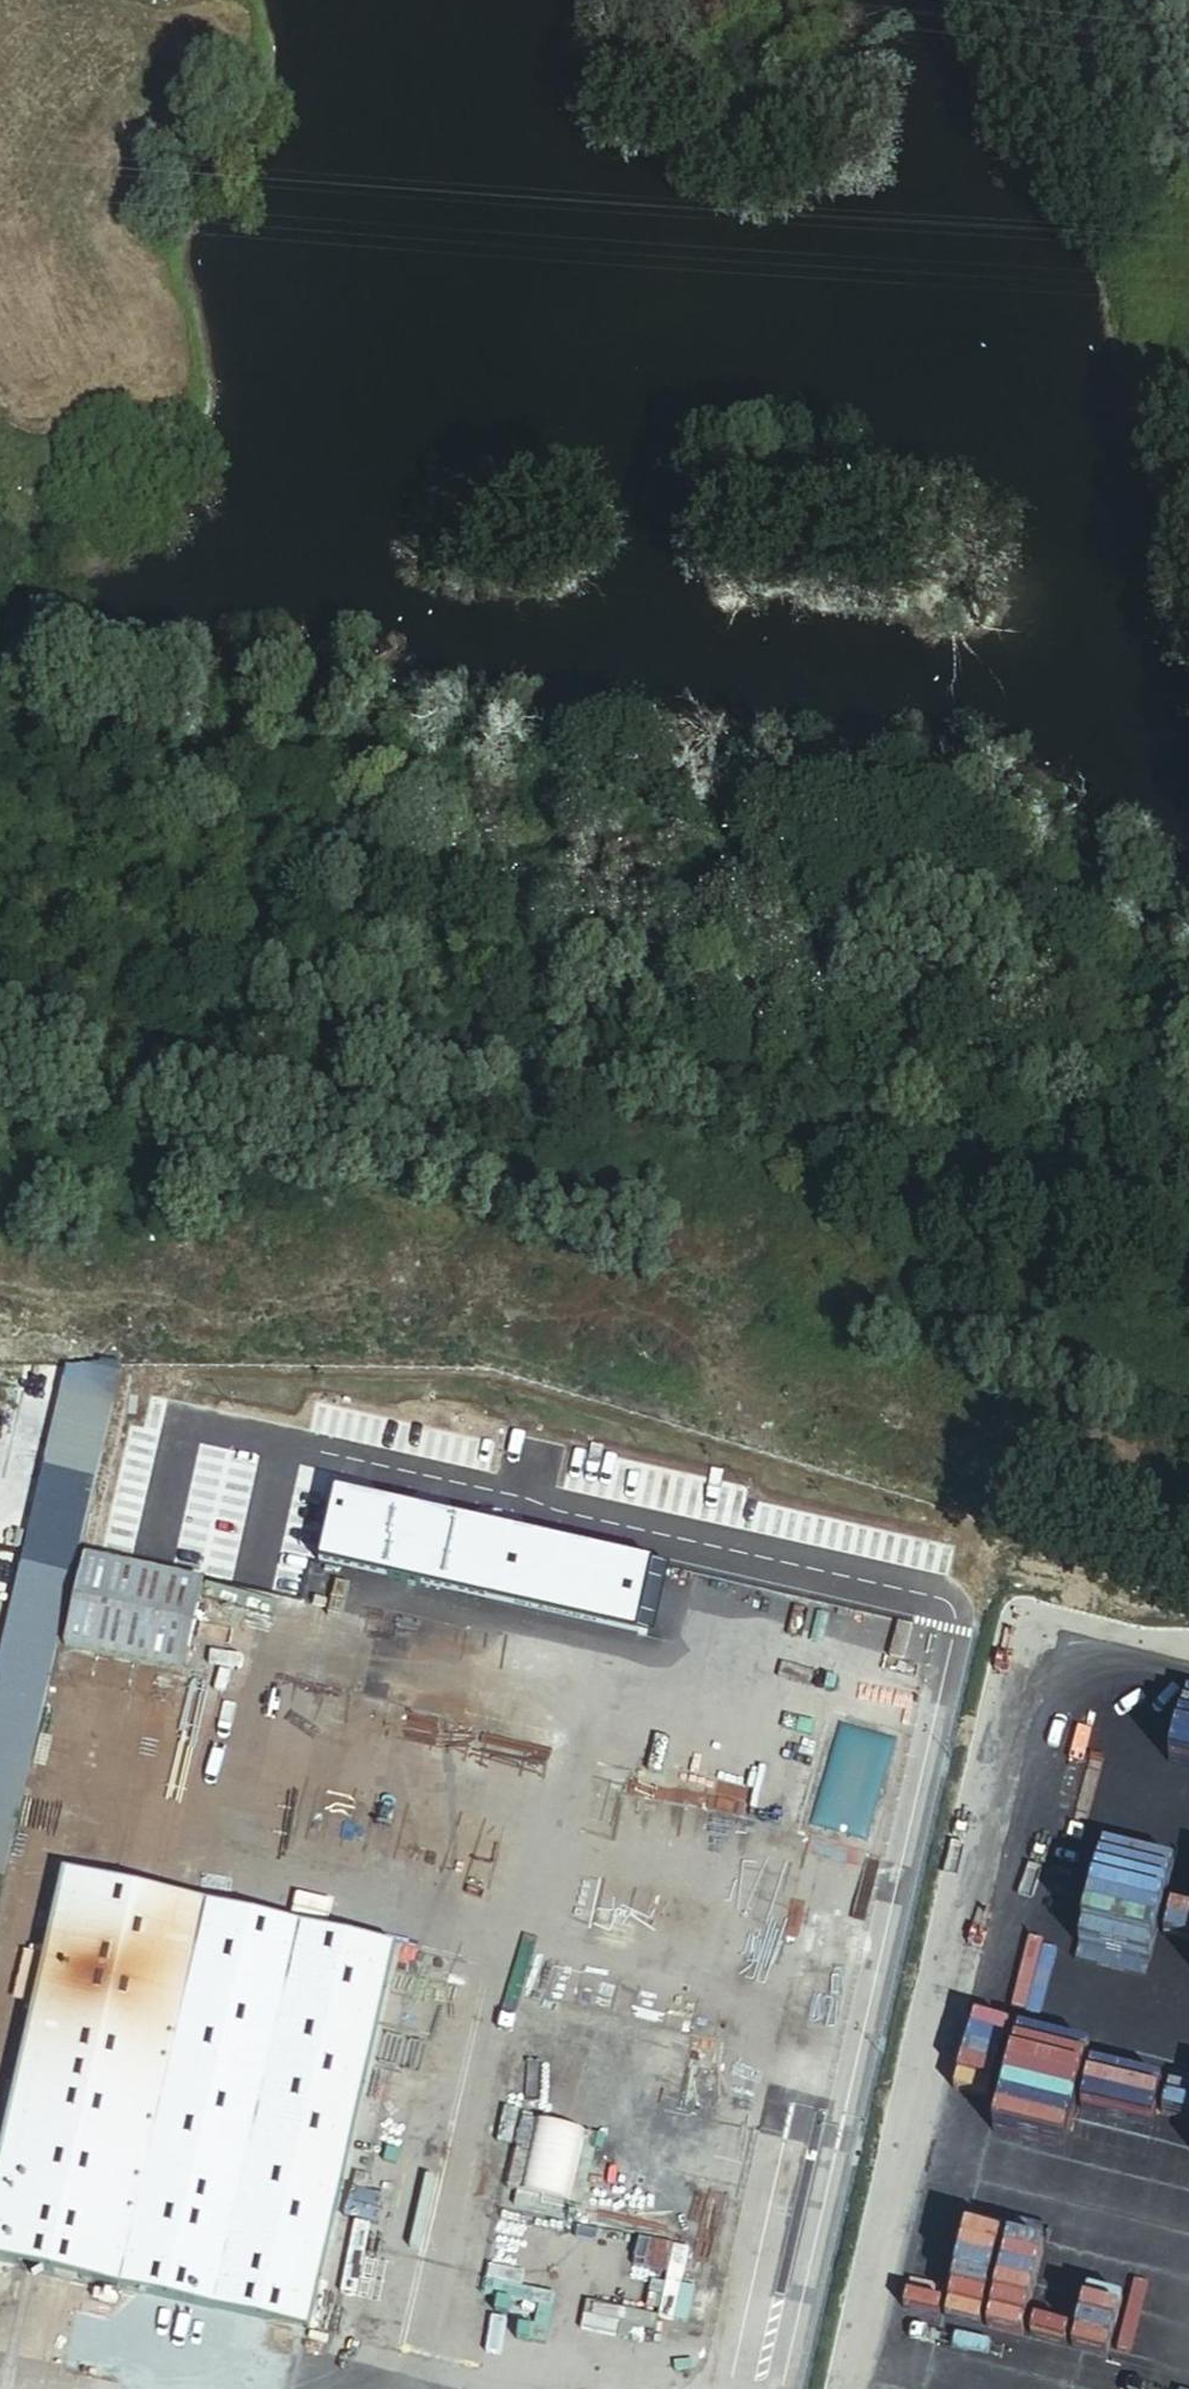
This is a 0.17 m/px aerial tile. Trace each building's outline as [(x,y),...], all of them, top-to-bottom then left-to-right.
[(64,1359),(0,1640),(0,1873),(4,1874),(118,1371),(64,1359)] [(654,1565),(336,1493),(320,1565),(638,1636),(654,1565)] [(205,1583),(85,1557),(65,1647),(185,1673),(205,1583)] [(655,1640),(671,1569),(654,1565),(638,1636),(655,1640)] [(326,1931),(333,1903),(297,1895),(291,1923),(65,1872),(0,2158),(0,2262),(310,2332),(397,1947),(326,1931)]
